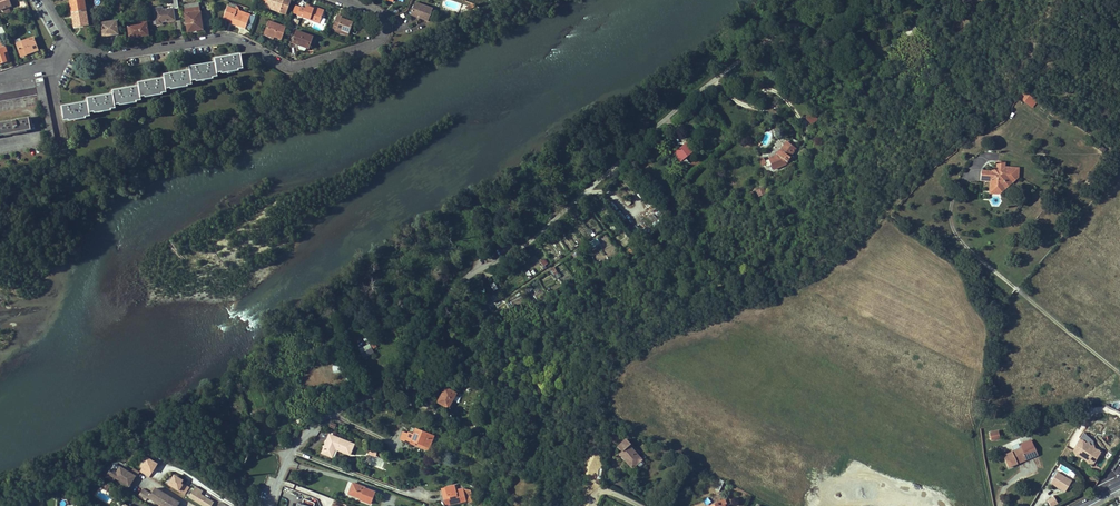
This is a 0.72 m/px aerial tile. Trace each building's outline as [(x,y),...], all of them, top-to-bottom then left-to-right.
[(9,7),(7,0),(0,0),(0,10),(9,7)] [(71,4),(72,4),(74,13),(86,11),(84,0),(70,0),(71,4)] [(286,14),(291,0),(267,0),(266,2),(265,6),(286,14)] [(415,2),(412,11),(420,15),(419,18),(428,21),(433,8),(415,2)] [(203,30),(198,3),(188,4),(189,9),(184,10),(187,32),(203,30)] [(311,7),(311,8),(324,13),(325,10),(307,4),(307,6),(311,7)] [(224,16),(233,20),(232,22),(232,23),(245,28),(250,15),(227,6),(224,16)] [(301,7),(297,15),(320,23),(324,13),(311,8),(311,7),(307,6),(305,9),(301,7)] [(162,22),(174,20),(173,8),(162,10),(162,8),(155,9),(157,25),(162,24),(162,22)] [(74,13),(72,13),(74,25),(83,24),(83,26),(88,25),(86,11),(74,13)] [(332,30),(336,31),(337,28),(349,33),(353,22),(346,20),(341,18),(342,17),(338,15),(332,30)] [(116,21),(101,23),(103,36),(111,35),(110,33),(118,32),(116,21)] [(269,21),(265,33),(274,36),(281,39),(286,27),(269,21)] [(147,23),(128,25),(130,38),(139,36),(139,35),(148,33),(147,23)] [(313,37),(297,31),(292,43),(309,48),(313,37)] [(16,44),(20,55),(32,50),(33,52),(38,51),(33,37),(20,42),(16,44)] [(62,106),(64,121),(90,116),(90,113),(116,108),(115,105),(141,100),(141,97),(162,93),(167,92),(166,89),(171,88),(188,85),(193,84),(192,81),(218,76),(218,73),(243,69),(241,54),(230,56),(230,57),(228,58),(226,58),(226,57),(215,59),(216,62),(205,64),(205,65),(203,66),(201,66),(201,65),(189,67),(190,70),(179,72),(179,73),(177,74),(175,74),(175,73),(168,74),(164,74),(165,78),(154,80),(154,81),(152,82),(150,82),(150,81),(139,83),(139,86),(128,88),(128,89),(127,89),(126,90),(125,90),(125,89),(113,91),(113,94),(102,96),(103,97),(101,97),(99,98),(98,96),(87,98),(88,102),(77,104),(77,105),(75,106),(73,106),(73,105),(62,106)] [(43,77),(35,78),(47,140),(55,139),(46,93),(43,77)] [(0,85),(0,93),(36,87),(34,79),(0,85)] [(37,95),(36,88),(9,93),(0,94),(0,101),(37,95)] [(1021,96),(1027,101),(1031,96),(1024,91),(1021,96)] [(805,119),(811,125),(817,119),(812,113),(805,119)] [(31,129),(30,124),(29,117),(0,123),(0,135),(31,129)] [(694,150),(688,142),(675,153),(687,167),(690,164),(685,158),(694,150)] [(791,157),(790,156),(796,148),(792,145),(787,142),(781,150),(780,149),(777,154),(777,155),(774,157),(769,159),(774,169),(786,163),(791,157)] [(693,168),(704,161),(702,157),(690,164),(693,168)] [(1011,175),(1018,175),(1018,170),(1004,168),(1005,163),(998,162),(997,170),(994,172),(984,171),(983,180),(992,181),(991,192),(998,192),(998,187),(1004,187),(1004,182),(1006,180),(1011,181),(1011,175)] [(758,197),(766,193),(763,187),(755,191),(758,197)] [(597,238),(586,244),(590,250),(601,244),(597,238)] [(544,267),(548,264),(545,259),(540,262),(544,267)] [(555,268),(551,271),(556,279),(560,277),(555,268)] [(371,350),(377,347),(374,340),(367,344),(371,350)] [(510,385),(499,379),(498,381),(508,387),(510,385)] [(457,393),(445,387),(437,401),(449,408),(457,393)] [(409,421),(410,420),(412,415),(404,411),(401,418),(409,421)] [(406,439),(411,441),(411,440),(430,447),(434,436),(416,429),(414,435),(409,433),(408,434),(403,432),(400,439),(405,441),(406,439)] [(997,430),(988,432),(990,440),(998,438),(997,430)] [(322,453),(330,456),(333,448),(335,449),(350,454),(354,444),(329,435),(322,453)] [(632,468),(637,464),(642,460),(638,456),(629,446),(631,444),(626,439),(618,447),(622,451),(620,453),(632,468)] [(1081,439),(1074,450),(1076,455),(1079,456),(1081,455),(1083,455),(1086,457),(1086,459),(1087,461),(1088,463),(1094,463),(1098,456),(1099,456),(1101,452),(1100,449),(1095,448),(1094,445),(1091,445),(1090,442),(1087,443),(1084,439),(1081,439)] [(430,447),(411,440),(411,441),(410,443),(429,450),(430,447)] [(1032,440),(1020,445),(1021,447),(1023,452),(1034,447),(1032,440)] [(631,444),(629,446),(638,456),(641,453),(632,444),(631,444)] [(1023,452),(1021,447),(1012,451),(1012,452),(1003,456),(1008,467),(1017,464),(1016,460),(1025,456),(1023,452)] [(1034,447),(1023,452),(1025,456),(1027,460),(1038,455),(1034,447)] [(644,457),(642,460),(637,464),(640,467),(647,460),(644,457)] [(146,458),(139,472),(151,478),(158,464),(146,458)] [(120,470),(119,471),(134,481),(137,476),(124,469),(120,470)] [(119,471),(116,477),(122,480),(121,482),(131,487),(134,481),(119,471)] [(1072,481),(1057,472),(1050,484),(1066,493),(1072,481)] [(173,475),(167,485),(184,495),(190,486),(173,475)] [(355,484),(353,488),(351,487),(348,494),(361,499),(360,500),(370,504),(375,492),(362,487),(355,484)] [(455,485),(446,487),(447,493),(446,493),(447,496),(449,496),(450,499),(445,500),(446,505),(466,501),(463,489),(456,490),(455,485)] [(201,494),(203,491),(195,486),(188,498),(202,505),(212,505),(214,502),(201,494)] [(155,493),(154,496),(144,490),(141,497),(147,501),(149,497),(161,504),(160,505),(176,505),(155,493)] [(168,496),(157,490),(155,493),(176,505),(181,505),(182,504),(171,498),(170,500),(167,498),(168,496)] [(1050,505),(1057,502),(1054,496),(1047,500),(1050,505)]
